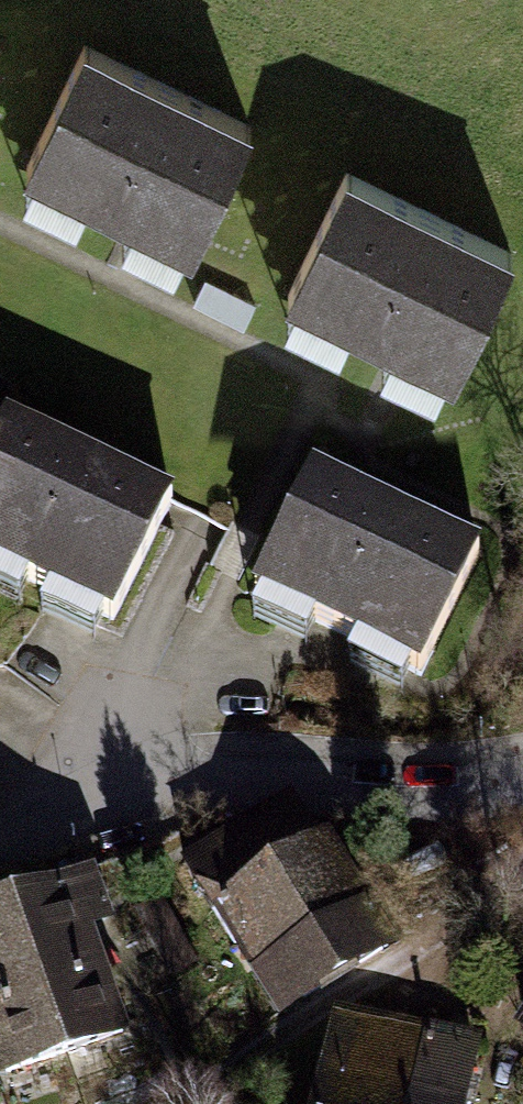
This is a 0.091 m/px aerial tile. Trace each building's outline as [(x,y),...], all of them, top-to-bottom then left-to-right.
[(12,2),(8,0),(0,0),(0,28),(12,2)] [(265,119),(98,41),(34,177),(200,255),(265,119)] [(356,176),(302,294),(469,379),(522,259),(522,255),(356,176)] [(26,413),(0,465),(0,556),(124,617),(186,492),(26,413)] [(497,552),(323,472),(264,600),(438,680),(497,552)] [(293,803),(188,867),(279,1014),(383,950),(293,803)] [(0,907),(0,1069),(9,1093),(147,1042),(109,940),(124,934),(100,869),(0,907)] [(322,1103),(488,1103),(499,1060),(341,1022),(322,1103)]
